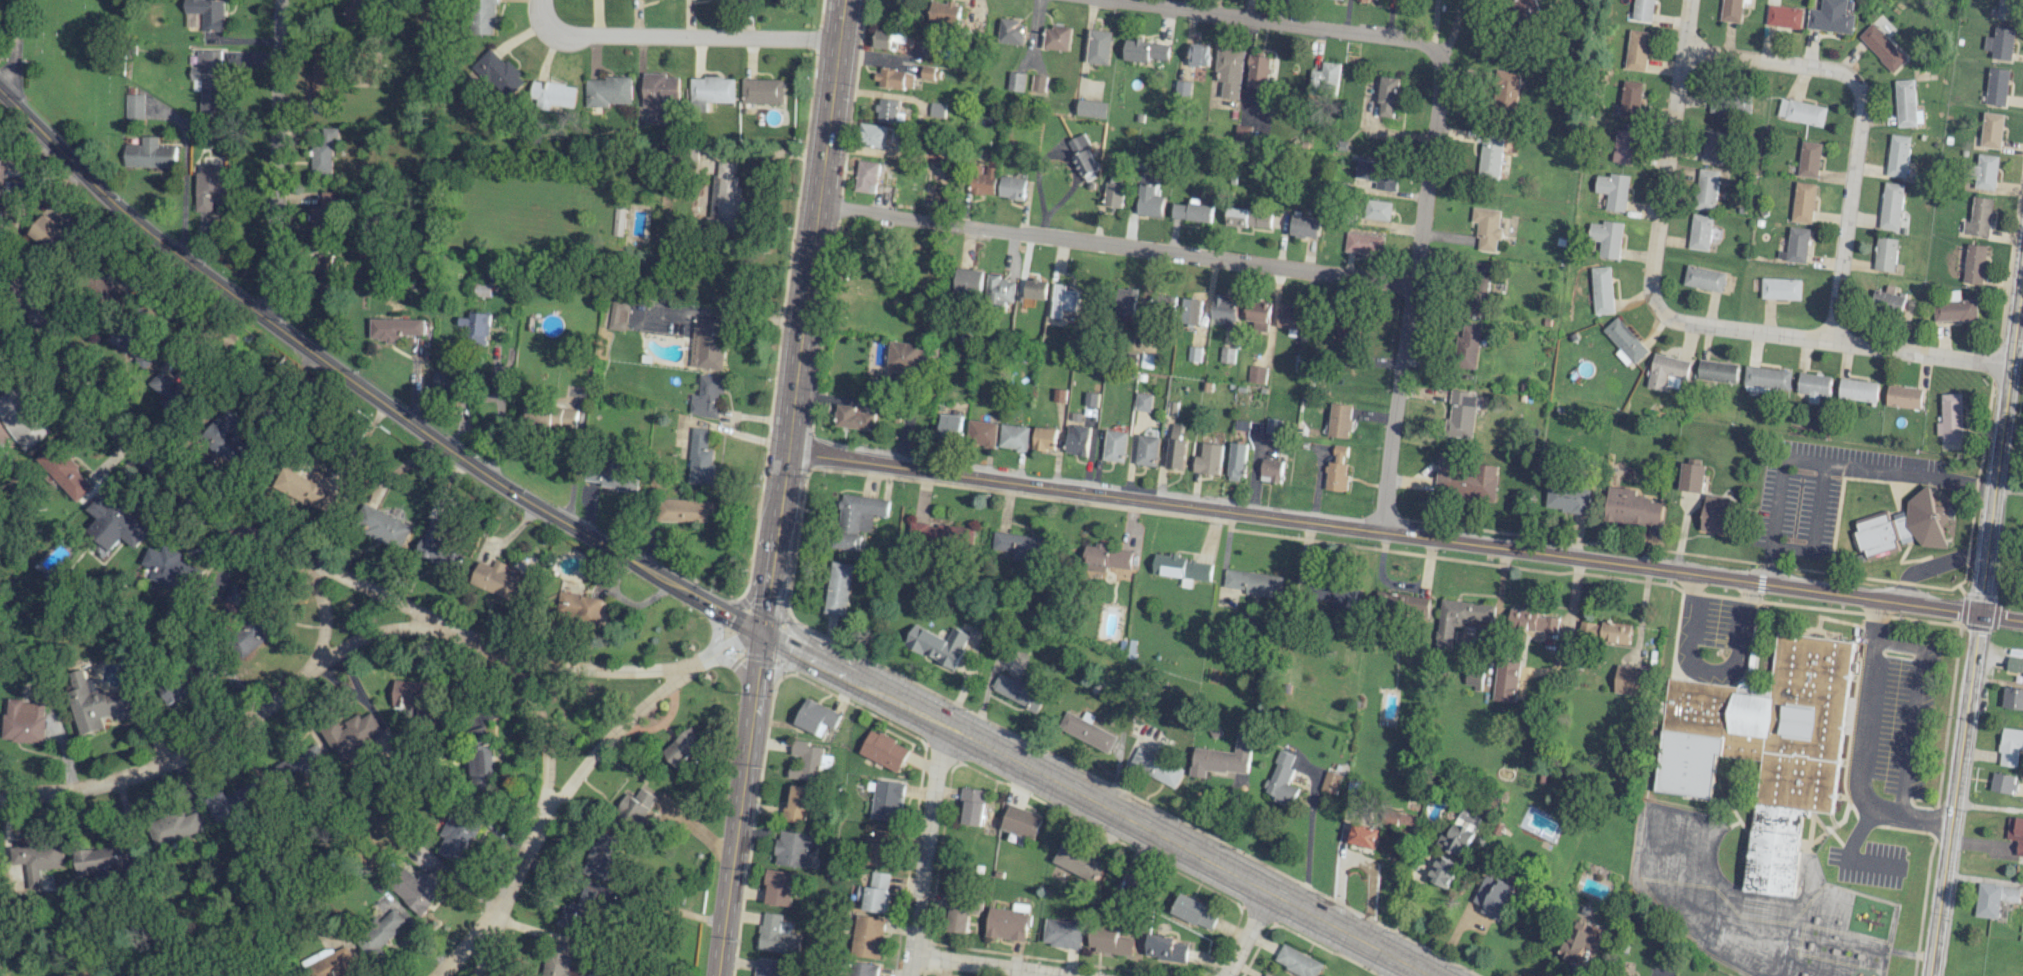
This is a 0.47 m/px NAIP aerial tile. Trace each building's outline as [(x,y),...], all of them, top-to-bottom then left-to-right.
[(224,0),(184,0),(184,13),(201,13),(201,31),(223,32),(224,0)] [(370,22),(370,0),(348,0),(348,22),(370,22)] [(476,25),(473,25),(473,34),(493,34),(494,3),(498,4),(498,0),(477,0),(476,25)] [(1534,0),(1512,0),(1521,27),(1541,20),(1534,0)] [(1631,18),(1650,21),(1653,0),(1633,0),(1631,18)] [(1719,20),(1739,22),(1741,2),(1748,3),(1749,0),(1721,0),(1719,20)] [(2018,20),(2019,0),(2000,0),(1998,18),(2018,20)] [(960,7),(930,1),(927,19),(957,25),(960,7)] [(1768,4),(1765,23),(1800,28),(1802,9),(1768,4)] [(1809,8),(1806,27),(1852,33),(1854,14),(1809,8)] [(1857,37),(1893,73),(1908,59),(1872,22),(1857,37)] [(1068,51),(1070,27),(1046,25),(1044,48),(1068,51)] [(1986,36),(1984,50),(1992,51),(1992,58),(2012,60),(2016,29),(1996,27),(1995,37),(1986,36)] [(1112,32),(1091,29),(1086,62),(1107,65),(1112,32)] [(1629,29),(1623,68),(1643,70),(1648,31),(1629,29)] [(906,42),(907,32),(875,30),(874,47),(891,49),(892,41),(906,42)] [(1149,58),(1168,60),(1169,45),(1142,42),(1143,37),(1134,36),(1134,40),(1126,39),(1124,60),(1148,63),(1149,58)] [(1189,67),(1207,68),(1208,45),(1191,44),(1189,67)] [(1221,97),(1238,99),(1244,48),(1218,46),(1216,67),(1220,67),(1219,82),(1223,82),(1221,97)] [(220,49),(196,49),(196,68),(189,68),(189,79),(200,79),(200,111),(220,111),(220,49)] [(505,59),(502,63),(489,49),(472,64),(504,98),(524,80),(505,59)] [(331,52),(311,52),(312,98),(331,98),(331,52)] [(1269,88),(1270,56),(1249,55),(1248,87),(1269,88)] [(1323,71),(1311,70),(1310,87),(1338,89),(1340,63),(1323,62),(1323,71)] [(921,79),(939,79),(940,67),(921,67),(921,79)] [(1992,67),(1987,103),(2006,106),(2011,70),(1992,67)] [(911,90),(914,73),(878,68),(876,85),(911,90)] [(1520,73),(1498,69),(1492,109),(1514,112),(1520,73)] [(1025,74),(1010,71),(1007,89),(1023,91),(1025,74)] [(646,123),(664,123),(664,100),(678,100),(679,77),(666,77),(666,73),(642,73),(642,105),(646,105),(646,123)] [(1046,76),(1032,75),(1030,94),(1044,95),(1046,76)] [(1394,118),(1399,78),(1382,76),(1377,115),(1394,118)] [(690,77),(690,102),(735,103),(735,78),(690,77)] [(584,78),(585,107),(606,107),(606,104),(631,104),(631,78),(584,78)] [(784,79),(742,79),(741,103),(784,104),(784,79)] [(1636,118),(1642,83),(1622,79),(1617,115),(1636,118)] [(1190,81),(1175,80),(1175,96),(1189,97),(1190,81)] [(576,86),(531,81),(528,104),(573,109),(576,86)] [(126,118),(144,119),(144,95),(126,94),(126,118)] [(1708,94),(1707,112),(1750,114),(1750,96),(1708,94)] [(1826,108),(1780,97),(1775,116),(1822,128),(1826,108)] [(896,123),(898,100),(878,98),(875,121),(896,123)] [(1105,117),(1106,101),(1078,100),(1077,116),(1105,117)] [(945,103),(930,103),(929,116),(945,117),(945,103)] [(2001,148),(2004,114),(1984,112),(1981,146),(2001,148)] [(887,125),(862,123),(860,146),(885,148),(887,125)] [(338,128),(320,127),(320,141),(311,141),(310,173),(331,174),(332,137),(337,137),(338,128)] [(1631,163),(1634,131),(1613,130),(1611,161),(1631,163)] [(1701,161),(1721,163),(1724,132),(1704,130),(1701,161)] [(1087,180),(1093,177),(1091,172),(1098,170),(1083,134),(1066,140),(1082,178),(1086,177),(1087,180)] [(1892,134),(1887,174),(1906,177),(1912,136),(1892,134)] [(1499,177),(1504,137),(1482,135),(1478,175),(1499,177)] [(124,166),(175,168),(175,145),(158,145),(158,136),(142,136),(142,145),(125,144),(124,166)] [(1802,141),(1797,175),(1817,177),(1822,143),(1802,141)] [(0,153),(0,193),(8,155),(0,153)] [(1999,155),(1978,154),(1975,188),(1996,190),(1999,155)] [(1375,188),(1394,192),(1399,166),(1356,159),(1353,178),(1376,182),(1375,188)] [(713,175),(708,227),(741,231),(744,196),(738,196),(740,176),(733,176),(735,162),(718,160),(717,175),(713,175)] [(879,163),(858,160),(853,190),(874,194),(879,163)] [(196,212),(213,211),(213,202),(226,202),(225,164),(200,164),(200,172),(195,172),(196,212)] [(970,193),(994,196),(998,167),(973,165),(970,193)] [(1718,171),(1698,169),(1695,208),(1714,211),(1718,171)] [(1628,177),(1596,173),(1594,192),(1606,194),(1604,210),(1624,212),(1628,177)] [(1105,207),(1121,207),(1123,178),(1107,177),(1105,207)] [(1797,181),(1792,220),(1811,222),(1816,184),(1797,181)] [(1886,182),(1880,227),(1899,229),(1905,185),(1886,182)] [(1136,214),(1161,217),(1163,197),(1154,196),(1155,186),(1140,184),(1136,214)] [(334,192),(321,191),(321,207),(307,207),(306,236),(333,237),(334,192)] [(11,221),(16,198),(0,195),(0,219),(11,221)] [(1994,199),(1975,196),(1970,221),(1965,221),(1963,232),(1987,237),(1994,199)] [(1210,222),(1213,205),(1199,204),(1200,199),(1189,198),(1189,205),(1173,203),(1171,218),(1210,222)] [(1367,219),(1390,220),(1391,201),(1369,200),(1367,219)] [(1226,224),(1246,227),(1248,209),(1229,206),(1226,224)] [(1477,223),(1475,237),(1478,238),(1477,250),(1495,252),(1497,240),(1501,240),(1502,228),(1499,228),(1501,210),(1472,207),(1471,222),(1477,223)] [(627,210),(628,245),(644,244),(643,209),(627,210)] [(1272,214),(1250,210),(1247,225),(1270,229),(1272,214)] [(1712,216),(1692,214),(1689,248),(1709,251),(1712,216)] [(69,231),(42,215),(29,235),(56,252),(69,231)] [(1290,236),(1318,237),(1319,217),(1292,215),(1290,236)] [(1619,259),(1622,222),(1601,220),(1601,224),(1589,223),(1587,240),(1599,241),(1597,257),(1619,259)] [(1810,229),(1790,226),(1786,252),(1778,251),(1777,259),(1805,263),(1810,229)] [(1383,236),(1346,232),(1344,252),(1382,255),(1383,236)] [(1874,270),(1894,272),(1897,239),(1877,237),(1874,270)] [(1987,246),(1967,244),(1963,282),(1983,284),(1987,246)] [(318,254),(319,295),(337,294),(335,253),(318,254)] [(141,289),(116,262),(106,271),(131,298),(141,289)] [(1486,316),(1490,263),(1473,262),(1469,315),(1486,316)] [(1689,264),(1684,284),(1722,292),(1727,272),(1689,264)] [(1591,267),(1595,314),(1614,312),(1610,266),(1591,267)] [(983,270),(956,268),(955,291),(981,293),(983,270)] [(1003,304),(1004,273),(987,273),(987,304),(1003,304)] [(1801,299),(1801,279),(1761,278),(1761,298),(1801,299)] [(1046,299),(1048,280),(1026,279),(1024,297),(1046,299)] [(1061,319),(1062,309),(1076,311),(1079,291),(1067,290),(1067,285),(1057,284),(1052,318),(1061,319)] [(1871,304),(1910,313),(1913,298),(1898,294),(1900,288),(1887,285),(1885,292),(1874,289),(1871,304)] [(1115,311),(1135,314),(1138,289),(1118,287),(1115,311)] [(1977,299),(1960,300),(1959,290),(1947,291),(1948,301),(1934,301),(1935,322),(1978,320),(1977,299)] [(1235,328),(1239,299),(1215,295),(1212,318),(1227,320),(1226,326),(1235,328)] [(1153,315),(1174,315),(1174,296),(1153,296),(1153,315)] [(628,300),(610,299),(607,329),(625,331),(628,300)] [(1185,324),(1202,325),(1203,300),(1184,299),(1184,311),(1186,311),(1185,324)] [(1244,327),(1267,331),(1272,303),(1249,299),(1244,327)] [(1278,328),(1303,329),(1304,307),(1279,306),(1278,328)] [(459,317),(459,326),(468,326),(466,345),(488,346),(490,313),(470,312),(469,318),(459,317)] [(723,369),(726,334),(720,334),(721,319),(695,316),(690,366),(723,369)] [(1647,350),(1616,316),(1601,330),(1619,349),(1614,353),(1628,368),(1647,350)] [(424,335),(425,320),(371,318),(370,340),(397,341),(397,335),(424,335)] [(1455,366),(1475,369),(1480,327),(1461,324),(1455,366)] [(157,350),(117,326),(108,341),(148,366),(157,350)] [(1354,345),(1354,329),(1336,328),(1336,344),(1354,345)] [(937,350),(923,349),(923,344),(888,342),(887,368),(936,371),(937,350)] [(1188,361),(1201,362),(1202,347),(1189,346),(1188,361)] [(1234,363),(1235,348),(1222,346),(1220,362),(1234,363)] [(1690,361),(1654,353),(1646,387),(1663,391),(1665,385),(1677,388),(1679,379),(1685,381),(1690,361)] [(1734,384),(1738,365),(1699,358),(1696,377),(1734,384)] [(1265,384),(1266,367),(1250,365),(1248,382),(1265,384)] [(1788,391),(1790,371),(1745,365),(1742,389),(1762,392),(1763,388),(1788,391)] [(159,402),(173,417),(192,399),(164,368),(149,383),(163,398),(159,402)] [(458,391),(458,372),(434,371),(433,391),(458,391)] [(1830,377),(1798,371),(1795,391),(1808,394),(1807,399),(1815,401),(1816,395),(1827,397),(1830,377)] [(718,418),(720,393),(723,394),(725,377),(700,375),(698,394),(690,394),(688,415),(718,418)] [(1877,382),(1838,379),(1837,398),(1876,402),(1877,382)] [(22,450),(49,432),(17,384),(0,395),(0,417),(22,450)] [(1920,408),(1921,387),(1887,386),(1885,406),(1920,408)] [(1053,401),(1065,402),(1066,389),(1054,388),(1053,401)] [(1477,394),(1450,391),(1446,436),(1472,438),(1477,394)] [(1097,417),(1099,393),(1085,392),(1084,417),(1097,417)] [(1136,411),(1151,411),(1152,393),(1137,392),(1136,411)] [(1942,422),(1935,422),(1936,439),(1962,439),(1961,393),(1941,394),(1942,422)] [(1176,415),(1177,402),(1169,401),(1168,414),(1176,415)] [(1326,436),(1349,438),(1352,405),(1329,403),(1326,436)] [(855,406),(836,404),(834,426),(872,430),(874,413),(854,411),(855,406)] [(527,427),(577,428),(578,407),(527,407),(527,427)] [(938,438),(960,438),(961,415),(938,414),(938,438)] [(1279,434),(1280,420),(1266,418),(1264,432),(1279,434)] [(995,448),(997,422),(969,419),(966,445),(995,448)] [(1030,427),(1002,423),(998,447),(1026,451),(1030,427)] [(1183,469),(1186,440),(1181,439),(1182,424),(1171,423),(1166,467),(1183,469)] [(1090,427),(1068,425),(1066,454),(1087,456),(1090,427)] [(1032,448),(1053,451),(1056,429),(1035,426),(1032,448)] [(708,428),(690,427),(688,483),(712,484),(713,449),(707,448),(708,428)] [(1104,460),(1125,462),(1126,432),(1106,430),(1104,460)] [(1158,436),(1138,435),(1136,465),(1157,466),(1158,436)] [(38,457),(76,502),(94,486),(55,442),(38,457)] [(1221,474),(1222,444),(1203,443),(1202,456),(1194,455),(1193,473),(1221,474)] [(1245,479),(1246,443),(1229,443),(1228,479),(1245,479)] [(1344,462),(1346,446),(1335,445),(1333,461),(1344,462)] [(1494,501),(1498,468),(1458,464),(1459,454),(1439,452),(1435,487),(1456,489),(1456,483),(1463,483),(1461,497),(1494,501)] [(624,482),(626,467),(617,465),(617,460),(603,457),(601,466),(590,464),(586,482),(634,491),(635,484),(624,482)] [(1281,483),(1283,460),(1262,458),(1261,475),(1271,476),(1270,482),(1281,483)] [(1325,490),(1345,491),(1347,463),(1327,462),(1325,490)] [(1704,464),(1680,463),(1678,491),(1702,492),(1704,464)] [(1588,513),(1590,489),(1547,486),(1545,510),(1588,513)] [(1663,500),(1634,497),(1635,489),(1608,486),(1604,520),(1660,526),(1663,500)] [(1929,487),(1949,549),(1923,546),(1915,538),(1899,543),(1901,550),(1867,561),(1864,550),(1857,552),(1850,533),(1858,530),(1856,524),(1888,513),(1891,520),(1908,515),(1908,501),(1929,487)] [(889,500),(843,494),(836,548),(861,551),(863,531),(871,532),(873,515),(887,517),(889,500)] [(1729,496),(1704,494),(1701,532),(1725,534),(1729,496)] [(149,531),(117,501),(111,507),(99,496),(87,509),(97,519),(88,529),(110,550),(122,537),(134,548),(149,531)] [(713,500),(664,499),(663,522),(712,523),(713,500)] [(354,528),(402,550),(413,525),(365,504),(354,528)] [(442,525),(429,520),(415,555),(454,571),(462,551),(436,541),(442,525)] [(968,544),(970,528),(925,521),(922,538),(968,544)] [(1004,550),(1005,526),(994,526),(993,550),(1004,550)] [(151,580),(181,592),(191,565),(180,561),(183,553),(163,545),(161,551),(148,547),(142,564),(155,569),(151,580)] [(1112,571),(1112,568),(1132,569),(1133,549),(1086,547),(1085,569),(1112,571)] [(1153,575),(1211,580),(1213,561),(1155,556),(1153,575)] [(469,584),(519,604),(528,581),(505,572),(508,564),(495,559),(493,566),(479,561),(469,584)] [(847,616),(853,564),(831,561),(825,613),(847,616)] [(1224,589),(1280,597),(1283,577),(1226,569),(1224,589)] [(1361,587),(1317,584),(1316,603),(1360,606),(1361,587)] [(227,598),(247,611),(252,603),(233,590),(227,598)] [(603,600),(559,590),(554,612),(598,622),(603,600)] [(1495,606),(1440,599),(1435,647),(1451,649),(1454,624),(1470,626),(1471,619),(1493,621),(1495,606)] [(1559,615),(1510,611),(1508,627),(1557,632),(1559,615)] [(274,625),(257,613),(233,645),(250,657),(274,625)] [(1600,640),(1602,624),(1579,621),(1577,637),(1600,640)] [(1601,643),(1630,644),(1631,623),(1602,622),(1601,643)] [(955,669),(971,634),(954,627),(948,639),(925,629),(921,638),(911,633),(905,646),(955,669)] [(2019,658),(2020,650),(2009,649),(2006,675),(2022,677),(2022,659),(2019,658)] [(1519,661),(1497,659),(1493,700),(1516,702),(1519,661)] [(1614,693),(1649,697),(1652,668),(1617,665),(1614,693)] [(81,735),(104,728),(101,717),(115,714),(117,721),(134,717),(126,687),(104,693),(102,687),(96,689),(92,678),(85,680),(82,669),(64,674),(81,735)] [(1481,688),(1483,672),(1467,670),(1464,686),(1481,688)] [(1004,674),(995,674),(995,692),(1004,692),(1004,674)] [(184,676),(160,683),(166,702),(189,696),(184,676)] [(433,682),(395,680),(394,707),(418,708),(418,716),(432,716),(433,682)] [(2004,687),(2003,708),(2022,709),(2022,688),(2004,687)] [(43,743),(45,702),(22,701),(22,699),(5,698),(3,741),(43,743)] [(827,726),(835,729),(842,713),(805,698),(794,725),(823,736),(827,726)] [(1116,735),(1090,724),(1094,716),(1084,712),(1082,718),(1065,710),(1057,729),(1109,752),(1116,735)] [(343,762),(373,742),(372,739),(383,732),(370,712),(361,718),(358,714),(342,725),(340,721),(324,732),(343,762)] [(474,791),(489,790),(489,778),(494,778),(493,742),(488,742),(487,725),(470,726),(471,740),(472,740),(474,791)] [(705,745),(691,727),(661,751),(675,769),(705,745)] [(2002,728),(1998,765),(2016,767),(2018,749),(2022,749),(2022,730),(2002,728)] [(859,756),(900,771),(909,746),(869,730),(859,756)] [(1248,774),(1252,736),(1237,735),(1235,752),(1193,747),(1191,776),(1207,778),(1207,770),(1248,774)] [(823,745),(793,741),(791,755),(801,756),(800,766),(790,765),(788,777),(818,781),(823,745)] [(269,771),(278,789),(328,762),(319,744),(269,771)] [(1175,787),(1183,769),(1137,748),(1129,766),(1175,787)] [(1295,755),(1281,750),(1270,780),(1267,779),(1262,793),(1292,804),(1299,787),(1288,783),(1294,768),(1290,767),(1295,755)] [(1336,794),(1342,774),(1326,770),(1321,790),(1336,794)] [(2016,776),(1992,773),(1990,791),(2014,794),(2016,776)] [(871,820),(901,822),(903,782),(874,780),(871,820)] [(217,822),(266,800),(257,781),(227,795),(225,790),(206,798),(217,822)] [(808,786),(789,785),(789,805),(780,805),(779,821),(807,822),(808,786)] [(656,796),(639,787),(633,798),(626,794),(612,820),(641,835),(653,812),(648,809),(656,796)] [(982,827),(987,791),(964,787),(959,823),(982,827)] [(1443,806),(1433,801),(1425,815),(1435,821),(1443,806)] [(1043,815),(1009,804),(1001,829),(1034,840),(1043,815)] [(1384,821),(1412,829),(1416,817),(1387,809),(1384,821)] [(205,829),(197,812),(184,817),(182,811),(151,823),(160,847),(205,829)] [(1459,856),(1462,847),(1468,849),(1480,819),(1458,811),(1443,849),(1459,856)] [(437,852),(460,864),(479,826),(450,812),(439,834),(444,837),(437,852)] [(2014,819),(2013,841),(2016,841),(2015,856),(2022,856),(2022,819),(2014,819)] [(1380,828),(1353,823),(1349,843),(1376,848),(1380,828)] [(867,864),(888,867),(893,832),(872,829),(867,864)] [(775,863),(810,868),(811,858),(812,847),(810,847),(812,834),(779,830),(775,863)] [(584,873),(606,880),(618,841),(596,834),(584,873)] [(1052,862),(1094,883),(1106,860),(1063,839),(1052,862)] [(65,868),(63,842),(13,847),(15,868),(26,867),(28,888),(41,887),(39,870),(65,868)] [(76,850),(79,874),(134,868),(132,844),(76,850)] [(1457,863),(1437,855),(1427,880),(1447,888),(1457,863)] [(435,866),(428,874),(424,871),(417,879),(402,866),(386,885),(421,915),(451,879),(435,866)] [(763,903),(789,907),(794,873),(768,868),(763,903)] [(1125,887),(1141,895),(1150,876),(1135,868),(1125,887)] [(862,910),(885,913),(889,873),(871,871),(870,887),(858,885),(857,900),(864,900),(862,910)] [(1498,920),(1514,887),(1485,874),(1472,901),(1483,906),(1481,912),(1498,920)] [(1974,916),(1997,919),(1999,899),(2017,902),(2018,888),(1978,883),(1974,916)] [(557,927),(579,935),(595,890),(583,886),(577,903),(566,899),(557,927)] [(956,908),(958,896),(949,894),(945,930),(968,933),(970,910),(956,908)] [(1179,894),(1171,912),(1211,931),(1219,912),(1179,894)] [(1005,908),(988,908),(987,937),(1004,938),(1005,908)] [(407,923),(395,909),(360,939),(372,952),(407,923)] [(779,933),(781,914),(762,912),(758,950),(798,954),(800,935),(779,933)] [(884,916),(856,915),(853,956),(881,958),(884,916)] [(1082,922),(1045,919),(1043,945),(1080,948),(1082,922)] [(1600,930),(1573,920),(1560,958),(1577,964),(1583,947),(1593,950),(1600,930)] [(1091,925),(1089,951),(1132,954),(1133,938),(1117,937),(1117,927),(1091,925)] [(1187,944),(1174,942),(1174,936),(1147,934),(1145,957),(1185,961),(1187,944)] [(549,940),(546,975),(568,975),(571,942),(549,940)] [(1304,975),(1317,975),(1323,963),(1284,943),(1275,961),(1304,975)] [(315,975),(340,975),(358,968),(347,945),(309,963),(315,975)] [(789,971),(781,970),(782,961),(756,958),(754,975),(788,975),(789,971)] [(879,965),(853,961),(851,975),(877,975),(879,965)]
